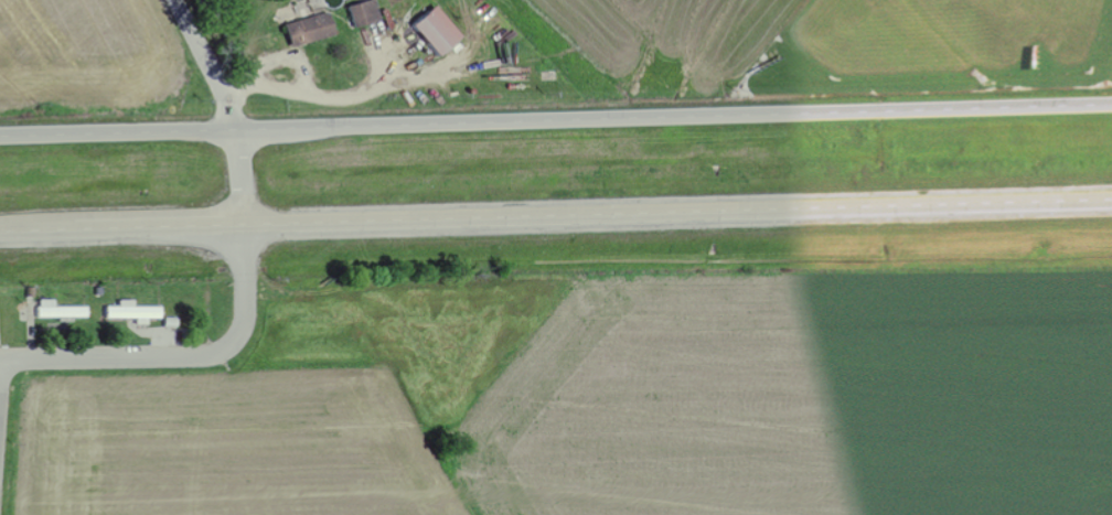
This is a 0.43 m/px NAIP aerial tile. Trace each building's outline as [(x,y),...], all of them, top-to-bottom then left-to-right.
[(380,21),(376,0),(371,0),(350,4),(354,26),(380,21)] [(459,36),(434,5),(410,25),(435,55),(459,36)] [(284,25),(291,48),(335,35),(328,13),(284,25)] [(87,317),(87,307),(54,307),(54,300),(37,300),(38,318),(87,317)] [(104,318),(136,319),(136,325),(148,325),(148,319),(159,319),(160,307),(133,307),(133,301),(118,301),(118,306),(104,306),(104,318)]
